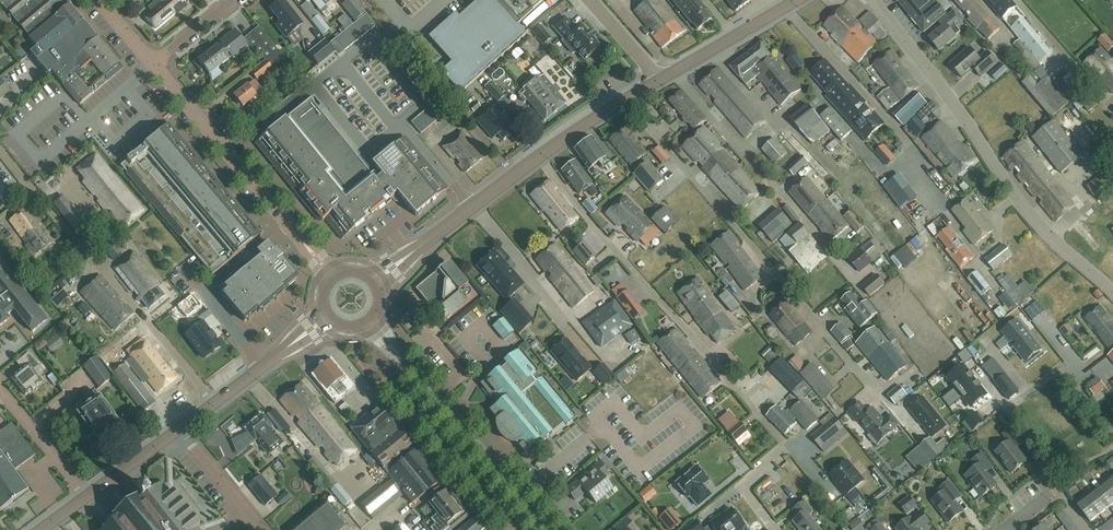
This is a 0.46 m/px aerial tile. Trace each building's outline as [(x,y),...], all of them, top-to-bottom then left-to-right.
[(69,6),(64,0),(5,0),(0,4),(7,11),(30,39),(69,6)] [(175,13),(173,11),(185,1),(184,0),(160,0),(163,3),(146,17),(156,29),(175,13)] [(301,25),(282,0),(277,4),(276,2),(268,9),(274,17),(275,16),(281,22),(276,25),(286,37),(301,25)] [(325,6),(321,0),(312,0),(320,10),(322,13),(328,9),(325,6)] [(366,13),(356,0),(348,0),(342,5),(355,22),(366,13)] [(437,36),(456,58),(441,72),(460,93),(528,32),(527,32),(525,34),(517,25),(545,0),(478,0),(437,36)] [(658,0),(649,0),(634,12),(647,28),(650,27),(653,32),(650,34),(662,48),(686,30),(684,27),(682,29),(658,0)] [(674,2),(691,23),(692,22),(697,29),(711,18),(700,4),(701,3),(698,0),(676,0),(674,2)] [(735,12),(750,0),(727,0),(735,12)] [(934,1),(935,0),(894,0),(896,3),(898,1),(924,33),(946,15),(934,1)] [(973,0),(954,0),(970,18),(968,20),(977,29),(978,28),(988,40),(1000,29),(973,0)] [(1040,64),(1052,54),(1023,18),(1026,16),(1012,0),(986,0),(1011,29),(1019,39),(1040,64)] [(48,75),(51,72),(94,36),(82,22),(83,21),(70,5),(69,6),(30,39),(29,40),(36,48),(30,54),(48,75)] [(855,23),(850,19),(851,16),(842,7),(824,26),(832,35),(831,36),(858,63),(879,42),(888,34),(876,20),(877,19),(870,11),(859,22),(858,20),(855,23)] [(939,50),(956,36),(961,32),(957,27),(963,22),(954,10),(939,23),(943,28),(930,39),(939,50)] [(370,28),(371,29),(376,25),(366,14),(362,17),(370,28)] [(323,35),(330,29),(319,15),(311,21),(323,35)] [(366,33),(371,29),(370,28),(362,17),(357,21),(366,33)] [(575,30),(564,17),(553,27),(564,40),(566,39),(571,45),(569,46),(569,49),(572,53),(575,53),(577,51),(584,59),(591,53),(593,53),(596,50),(596,48),(598,47),(591,38),(587,33),(580,25),(575,30)] [(351,26),(360,37),(366,33),(357,21),(351,26)] [(360,37),(351,26),(346,30),(356,41),(355,41),(360,37)] [(540,26),(533,32),(543,44),(550,38),(540,26)] [(264,59),(277,49),(259,27),(244,39),(258,56),(260,55),(264,59)] [(223,45),(232,56),(233,58),(248,47),(235,30),(220,41),(223,45)] [(351,45),(355,41),(356,41),(346,30),(341,34),(350,45),(351,45)] [(298,54),(310,46),(300,33),(289,41),(298,54)] [(825,42),(829,38),(824,33),(820,37),(825,42)] [(345,50),(351,45),(350,45),(341,34),(335,39),(345,50)] [(1107,51),(1112,46),(1103,35),(1097,40),(1107,51)] [(94,36),(51,72),(80,105),(122,69),(117,63),(96,38),(94,36)] [(338,55),(345,50),(335,39),(330,43),(326,37),(307,52),(317,65),(335,51),(338,55)] [(1040,64),(1019,39),(1013,44),(1022,55),(1020,57),(1034,75),(1035,74),(1042,82),(1038,85),(1031,76),(1022,84),(1051,118),(1071,101),(1079,111),(1084,107),(1089,112),(1098,104),(1076,78),(1062,90),(1050,76),(1040,64)] [(761,43),(730,66),(746,86),(757,76),(782,105),(800,90),(778,61),(776,63),(772,58),(761,43)] [(209,74),(232,56),(223,45),(219,48),(217,46),(210,52),(209,50),(194,62),(201,71),(204,68),(209,74)] [(979,58),(969,48),(950,64),(951,66),(951,69),(954,72),(956,72),(962,78),(973,69),(981,77),(997,63),(987,51),(979,58)] [(1102,48),(1082,65),(1094,79),(1099,75),(1112,92),(1112,61),(1102,48)] [(277,49),(264,59),(265,61),(251,72),(257,80),(285,58),(278,50),(278,51),(277,49)] [(900,100),(918,86),(891,51),(873,64),(900,100)] [(842,116),(862,99),(852,87),(846,89),(842,84),(844,82),(825,60),(810,74),(828,95),(826,97),(842,116)] [(998,72),(1003,77),(1008,72),(1003,67),(998,72)] [(766,122),(718,68),(699,85),(708,96),(711,96),(711,95),(716,100),(714,102),(746,139),(766,122)] [(542,76),(539,72),(533,76),(535,79),(522,90),(524,92),(524,93),(519,97),(524,102),(527,99),(544,121),(565,103),(543,76),(542,76)] [(10,91),(0,79),(0,99),(10,91)] [(267,96),(255,81),(248,86),(248,85),(234,96),(242,106),(249,101),(254,107),(267,96)] [(485,88),(498,102),(505,96),(492,82),(485,88)] [(889,111),(900,102),(890,89),(878,98),(889,111)] [(694,129),(706,120),(681,91),(670,100),(694,129)] [(907,124),(923,110),(918,105),(924,100),(915,92),(892,114),(900,122),(903,120),(907,124)] [(373,178),(309,99),(257,141),(322,220),(324,218),(341,239),(393,196),(392,195),(396,193),(414,215),(445,190),(423,165),(426,163),(422,159),(420,161),(401,139),(371,164),(379,173),(373,178)] [(862,99),(842,116),(860,136),(865,141),(885,124),(880,119),(862,99)] [(436,101),(431,105),(441,117),(446,113),(436,101)] [(431,105),(426,110),(436,121),(441,117),(431,105)] [(503,140),(513,130),(490,105),(475,119),(492,138),(497,133),(503,140)] [(802,133),(813,145),(829,131),(808,105),(790,119),(802,133)] [(841,141),(852,132),(831,108),(820,118),(841,141)] [(426,110),(421,114),(431,126),(436,121),(426,110)] [(421,114),(416,118),(426,130),(431,126),(421,114)] [(907,125),(918,136),(927,128),(917,117),(907,125)] [(416,118),(411,122),(421,134),(426,130),(416,118)] [(962,147),(958,143),(959,141),(943,124),(940,121),(922,138),(949,168),(947,169),(956,179),(977,160),(964,146),(962,147)] [(1061,173),(1082,156),(1055,121),(1033,138),(1061,173)] [(261,233),(169,125),(121,166),(213,275),(262,234),(262,233),(261,233)] [(631,166),(646,153),(642,148),(623,127),(609,139),(627,161),(631,166)] [(733,162),(723,151),(723,149),(704,128),(682,148),(696,162),(699,162),(703,166),(702,170),(707,175),(708,174),(742,211),(761,194),(750,181),(753,178),(743,167),(741,168),(734,161),(733,162)] [(483,158),(461,131),(459,133),(443,146),(454,159),(456,157),(461,163),(459,164),(465,172),(483,158)] [(610,163),(592,137),(574,149),(588,169),(598,163),(602,168),(604,167),(608,171),(613,167),(610,163)] [(774,164),(787,153),(775,139),(762,150),(774,164)] [(900,141),(895,146),(898,150),(904,145),(900,141)] [(1075,206),(1023,141),(1002,157),(1013,170),(1015,168),(1019,174),(1017,176),(1023,184),(1024,184),(1028,188),(1027,189),(1035,198),(1038,196),(1042,201),(1040,203),(1054,220),(1056,222),(1059,220),(1075,206)] [(883,142),(874,150),(886,164),(895,156),(883,142)] [(663,164),(669,158),(658,144),(651,150),(663,164)] [(1106,149),(1096,157),(1105,169),(1084,184),(1095,199),(1112,184),(1112,157),(1106,149)] [(144,212),(95,154),(76,170),(84,180),(83,183),(94,197),(95,196),(99,201),(97,202),(106,212),(110,210),(113,215),(113,218),(123,230),(144,212)] [(808,171),(812,167),(802,156),(788,169),(794,176),(804,167),(808,171)] [(870,158),(865,163),(871,170),(877,165),(870,158)] [(592,185),(574,161),(561,170),(579,195),(587,189),(592,196),(598,191),(593,184),(592,185)] [(649,192),(662,181),(646,163),(633,174),(649,192)] [(914,198),(897,176),(884,186),(901,208),(914,198)] [(809,216),(827,200),(808,178),(789,193),(795,201),(800,200),(804,205),(802,207),(809,216)] [(543,211),(561,197),(559,196),(557,196),(553,191),(556,189),(549,180),(530,195),(543,211)] [(591,198),(594,204),(603,199),(600,194),(591,198)] [(561,197),(543,211),(545,214),(546,213),(561,232),(578,219),(561,197)] [(658,231),(624,197),(606,213),(619,228),(624,224),(628,228),(626,231),(636,241),(638,239),(643,244),(658,231)] [(591,215),(598,209),(588,198),(582,204),(591,215)] [(827,200),(809,216),(808,216),(815,226),(819,224),(823,229),(821,232),(830,241),(849,226),(850,225),(857,234),(865,228),(851,211),(842,218),(827,200)] [(971,206),(966,200),(952,211),(966,229),(963,232),(973,245),(993,230),(987,222),(985,224),(976,212),(979,210),(974,204),(971,206)] [(796,225),(801,221),(788,205),(783,209),(796,225)] [(673,226),(679,220),(665,206),(659,212),(651,221),(665,234),(673,226)] [(28,209),(10,222),(20,236),(20,237),(20,238),(21,237),(26,245),(25,246),(33,258),(53,243),(45,232),(42,234),(38,228),(40,226),(28,209)] [(793,226),(779,209),(759,226),(773,243),(793,226)] [(821,270),(828,264),(824,260),(828,256),(810,236),(800,224),(779,241),(790,253),(789,253),(809,274),(818,266),(821,270)] [(961,268),(973,258),(948,227),(937,236),(948,249),(946,250),(961,268)] [(738,250),(735,245),(737,243),(728,232),(710,246),(727,267),(745,291),(761,278),(757,273),(759,272),(740,248),(738,250)] [(859,272),(882,252),(872,239),(848,259),(859,272)] [(121,254),(112,242),(106,247),(104,249),(108,253),(114,260),(118,257),(121,254)] [(585,265),(596,256),(584,242),(574,251),(585,265)] [(275,251),(269,243),(247,261),(254,269),(222,295),(244,322),(247,319),(249,321),(262,309),(263,311),(284,294),(282,292),(296,281),(294,280),(297,277),(294,273),(295,271),(277,249),(275,251)] [(594,292),(556,243),(555,244),(535,259),(545,272),(547,271),(551,276),(549,278),(561,293),(564,291),(569,297),(566,299),(573,309),(594,292)] [(993,271),(1013,256),(1004,244),(984,260),(993,271)] [(916,259),(905,246),(893,255),(904,269),(916,259)] [(505,263),(494,251),(478,266),(506,298),(523,284),(508,268),(504,264),(505,263)] [(160,286),(133,252),(118,265),(114,269),(120,276),(121,275),(125,280),(124,281),(133,293),(134,291),(139,297),(137,299),(139,301),(143,299),(150,308),(165,296),(158,287),(160,286)] [(0,260),(0,325),(9,318),(7,315),(14,309),(32,331),(47,318),(0,260)] [(463,290),(463,289),(468,285),(452,265),(445,265),(419,286),(419,293),(440,319),(447,319),(466,303),(462,298),(463,297),(464,298),(465,299),(466,299),(467,299),(468,298),(469,298),(470,297),(470,296),(471,295),(471,294),(471,293),(470,292),(470,291),(469,290),(468,290),(467,289),(466,289),(465,289),(464,290),(463,290)] [(615,265),(601,278),(610,287),(619,279),(622,283),(627,278),(615,265)] [(726,288),(734,281),(722,268),(714,274),(726,288)] [(981,296),(991,288),(977,271),(967,279),(981,296)] [(1006,292),(1017,306),(1025,299),(1025,300),(1034,292),(1025,281),(1018,286),(1008,274),(1005,277),(1003,274),(997,279),(999,281),(998,282),(1006,292)] [(869,296),(883,284),(876,275),(861,287),(869,296)] [(121,301),(114,291),(112,291),(107,287),(108,286),(100,276),(81,293),(115,331),(133,315),(134,314),(122,300),(121,301)] [(65,279),(59,283),(63,288),(69,283),(65,279)] [(717,344),(735,332),(698,279),(677,294),(695,319),(707,336),(710,334),(717,344)] [(35,285),(31,280),(26,285),(30,290),(35,285)] [(1099,290),(1094,294),(1099,300),(1104,296),(1099,290)] [(633,321),(643,313),(627,291),(617,299),(633,321)] [(725,292),(717,300),(741,325),(750,317),(725,292)] [(65,293),(54,302),(58,306),(68,297),(65,293)] [(860,306),(850,293),(841,300),(848,308),(845,309),(860,327),(877,313),(866,301),(860,306)] [(192,295),(176,307),(185,319),(201,308),(192,295)] [(628,318),(615,300),(607,305),(582,323),(601,349),(614,339),(609,332),(615,328),(620,334),(630,326),(626,320),(628,318)] [(812,332),(794,310),(794,309),(787,300),(769,315),(775,323),(776,322),(795,346),(812,332)] [(526,318),(517,307),(512,302),(500,312),(505,317),(514,328),(526,318)] [(744,302),(741,306),(749,314),(753,310),(744,302)] [(1100,306),(1085,318),(1112,353),(1112,323),(1112,321),(1109,322),(1105,316),(1107,314),(1106,313),(1105,313),(1100,306)] [(1002,309),(994,313),(998,323),(1007,319),(1002,309)] [(236,330),(241,327),(233,316),(229,319),(236,330)] [(504,339),(514,331),(503,318),(493,327),(504,339)] [(1041,349),(1017,320),(1003,332),(1015,346),(1016,345),(1020,350),(1018,351),(1026,361),(1041,349)] [(205,322),(188,334),(206,357),(222,345),(217,338),(218,337),(213,330),(212,331),(205,322)] [(841,344),(852,335),(841,323),(831,332),(841,344)] [(631,345),(641,338),(635,328),(624,335),(631,345)] [(872,363),(890,347),(874,328),(856,344),(872,363)] [(679,371),(698,356),(694,351),(691,353),(687,348),(688,347),(689,345),(676,329),(656,343),(663,351),(669,360),(679,371)] [(891,333),(887,336),(892,342),(891,343),(894,347),(895,346),(899,343),(891,333)] [(147,379),(158,393),(176,379),(175,379),(177,377),(173,372),(171,374),(165,366),(166,365),(152,348),(150,349),(142,339),(126,351),(130,356),(130,357),(132,359),(126,364),(115,350),(102,360),(133,401),(147,391),(141,383),(147,379)] [(578,353),(566,339),(551,352),(577,382),(592,369),(583,360),(582,360),(577,354),(578,353)] [(55,348),(49,341),(45,345),(50,351),(55,348)] [(761,355),(771,364),(780,355),(771,345),(761,355)] [(890,347),(872,363),(888,382),(906,366),(890,347)] [(543,376),(527,358),(519,348),(504,361),(506,364),(499,370),(498,369),(480,384),(492,398),(497,404),(493,407),(489,410),(499,422),(498,422),(497,422),(497,425),(498,429),(500,432),(502,435),(504,437),(507,439),(510,441),(513,441),(513,440),(524,452),(534,444),(536,446),(559,427),(564,423),(566,425),(576,417),(567,406),(543,376)] [(965,350),(957,357),(961,361),(962,360),(965,364),(972,359),(965,350)] [(29,353),(17,363),(23,369),(12,378),(25,395),(32,390),(32,391),(36,388),(36,387),(42,382),(33,371),(39,366),(29,353)] [(679,371),(702,398),(721,383),(717,378),(714,380),(710,375),(712,373),(698,356),(679,371)] [(733,375),(740,369),(731,356),(722,362),(733,375)] [(813,390),(781,357),(769,370),(798,399),(802,398),(803,399),(813,390)] [(99,388),(112,379),(96,358),(84,367),(99,388)] [(337,366),(319,364),(318,367),(319,368),(311,375),(335,404),(355,387),(337,366)] [(603,364),(593,372),(605,385),(614,377),(603,364)] [(626,384),(632,379),(622,367),(613,374),(621,384),(624,381),(626,384)] [(961,367),(946,379),(954,388),(949,392),(953,397),(972,381),(961,367)] [(1019,392),(1005,375),(995,383),(1008,400),(1019,392)] [(61,382),(57,377),(52,382),(55,386),(61,382)] [(1087,386),(1090,390),(1101,381),(1098,377),(1087,386)] [(823,399),(833,391),(825,381),(814,389),(823,399)] [(972,381),(953,397),(957,402),(962,398),(970,408),(984,396),(972,381)] [(358,452),(316,401),(301,383),(280,401),(293,416),(296,415),(299,420),(298,423),(318,448),(322,447),(326,452),(324,455),(331,463),(333,462),(341,469),(358,452)] [(907,395),(899,386),(887,396),(895,405),(907,395)] [(105,434),(111,430),(110,429),(118,423),(111,414),(95,392),(85,399),(90,406),(78,414),(86,426),(80,430),(87,439),(93,435),(96,439),(104,433),(105,434)] [(932,438),(946,426),(923,397),(908,409),(932,438)] [(806,431),(819,421),(802,401),(790,411),(806,431)] [(341,411),(348,405),(345,402),(338,407),(341,411)] [(868,412),(859,402),(848,412),(857,422),(859,420),(879,443),(892,431),(892,430),(898,425),(890,415),(884,421),(873,408),(868,412)] [(362,454),(364,457),(402,429),(402,428),(400,430),(390,417),(392,416),(381,404),(367,416),(366,414),(349,428),(352,431),(348,434),(361,449),(364,446),(367,450),(362,454)] [(784,414),(777,407),(767,417),(785,436),(797,424),(786,412),(784,414)] [(256,439),(270,427),(272,426),(262,414),(245,429),(254,441),(256,439)] [(984,423),(977,414),(963,425),(970,434),(984,423)] [(286,423),(280,416),(275,420),(281,427),(286,423)] [(835,417),(812,436),(825,452),(848,433),(835,417)] [(738,446),(750,437),(736,418),(724,427),(738,446)] [(0,432),(0,452),(3,456),(25,441),(12,424),(12,423),(3,430),(0,432)] [(270,427),(256,439),(269,454),(283,442),(270,427)] [(1012,474),(1019,468),(1026,462),(1016,448),(1023,443),(1012,428),(1003,434),(1009,442),(996,452),(1012,474)] [(374,459),(387,473),(413,453),(412,453),(417,448),(418,448),(402,429),(364,457),(369,463),(374,459)] [(943,453),(931,438),(920,447),(932,462),(943,453)] [(0,511),(28,490),(28,489),(14,471),(35,455),(25,441),(3,456),(0,452),(0,510),(0,511)] [(404,494),(412,504),(443,479),(418,448),(417,448),(412,453),(413,453),(387,473),(393,480),(404,494)] [(926,466),(931,461),(919,448),(913,452),(926,466)] [(980,498),(989,491),(996,485),(986,473),(992,468),(981,453),(971,461),(976,467),(964,477),(980,498)] [(341,489),(314,456),(307,461),(334,494),(344,506),(349,511),(355,506),(351,500),(342,488),(341,489)] [(909,457),(894,467),(901,477),(916,467),(909,457)] [(535,465),(539,470),(544,465),(541,461),(535,465)] [(864,481),(847,461),(831,475),(842,488),(841,489),(846,496),(864,481)] [(595,504),(612,490),(603,479),(608,474),(599,463),(566,490),(575,501),(586,493),(595,504)] [(932,464),(925,468),(932,479),(939,474),(932,464)] [(708,481),(696,467),(676,484),(687,498),(689,497),(697,507),(711,496),(703,485),(708,481)] [(895,490),(879,471),(875,474),(889,492),(890,491),(892,493),(895,490)] [(265,506),(277,496),(261,475),(248,486),(265,506)] [(372,520),(404,494),(393,480),(361,506),(372,520)] [(162,482),(149,492),(144,485),(136,491),(138,494),(129,501),(128,499),(123,503),(118,507),(120,509),(111,516),(113,519),(102,528),(103,529),(102,529),(200,529),(198,528),(200,526),(172,491),(170,492),(162,482)] [(953,500),(960,495),(949,482),(939,490),(942,494),(940,496),(937,495),(933,498),(933,501),(932,502),(948,522),(962,512),(953,500)] [(1109,508),(1112,504),(1112,493),(1106,484),(1097,491),(1109,508)] [(432,495),(435,499),(429,504),(435,514),(422,524),(427,529),(451,529),(471,514),(449,487),(443,492),(440,488),(432,495)] [(652,497),(645,490),(639,495),(645,503),(652,497)] [(1099,515),(1109,508),(1097,491),(1087,499),(1099,515)] [(907,515),(918,507),(910,496),(898,504),(907,515)] [(1090,522),(1099,515),(1087,499),(1077,506),(1090,522)] [(350,529),(327,500),(290,529),(349,529),(350,529)] [(809,515),(813,512),(805,501),(791,511),(797,518),(792,522),(798,529),(820,529),(809,515)] [(847,521),(866,515),(863,506),(844,512),(847,521)] [(668,529),(672,529),(681,523),(670,509),(659,518),(668,529)] [(731,509),(717,520),(716,519),(709,524),(714,529),(739,529),(744,526),(731,509)] [(921,512),(911,519),(910,518),(895,529),(896,529),(920,529),(929,523),(921,512)] [(489,528),(489,527),(479,514),(459,529),(490,529),(489,528)] [(1064,526),(1071,521),(1068,517),(1061,522),(1064,526)] [(627,519),(613,529),(636,529),(627,519)] [(683,529),(703,529),(696,521),(683,529)] [(850,528),(851,529),(857,529),(863,526),(860,521),(850,528)]
